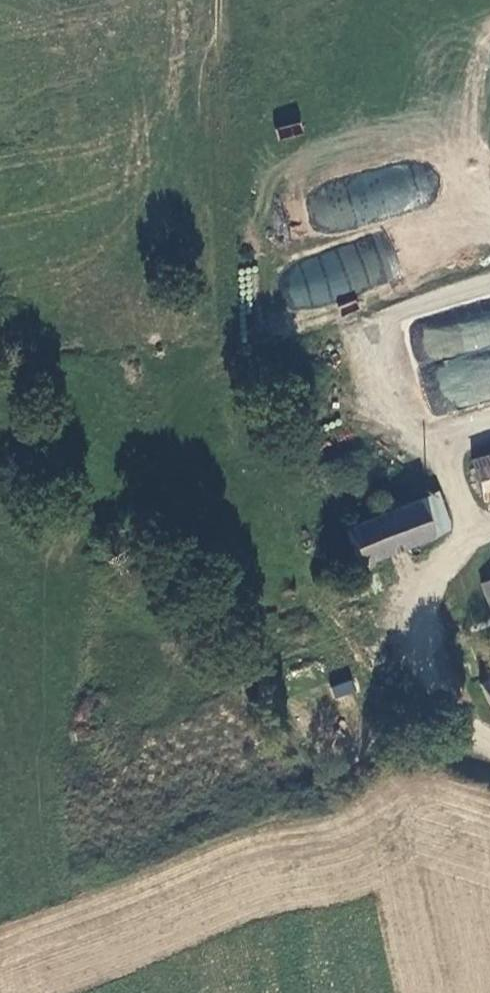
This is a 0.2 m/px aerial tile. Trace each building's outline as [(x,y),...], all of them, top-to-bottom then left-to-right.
[(277,127),(279,139),(302,135),(300,123),(277,127)] [(354,294),(397,271),(376,233),(333,256),(354,294)] [(425,355),(453,355),(453,330),(425,330),(425,355)] [(479,461),(489,494),(489,493),(489,457),(479,461)] [(435,492),(416,498),(427,537),(447,530),(435,492)] [(416,498),(345,522),(358,561),(427,537),(416,498)] [(480,679),(489,706),(489,675),(480,679)] [(331,685),(335,698),(356,691),(352,678),(331,685)]
